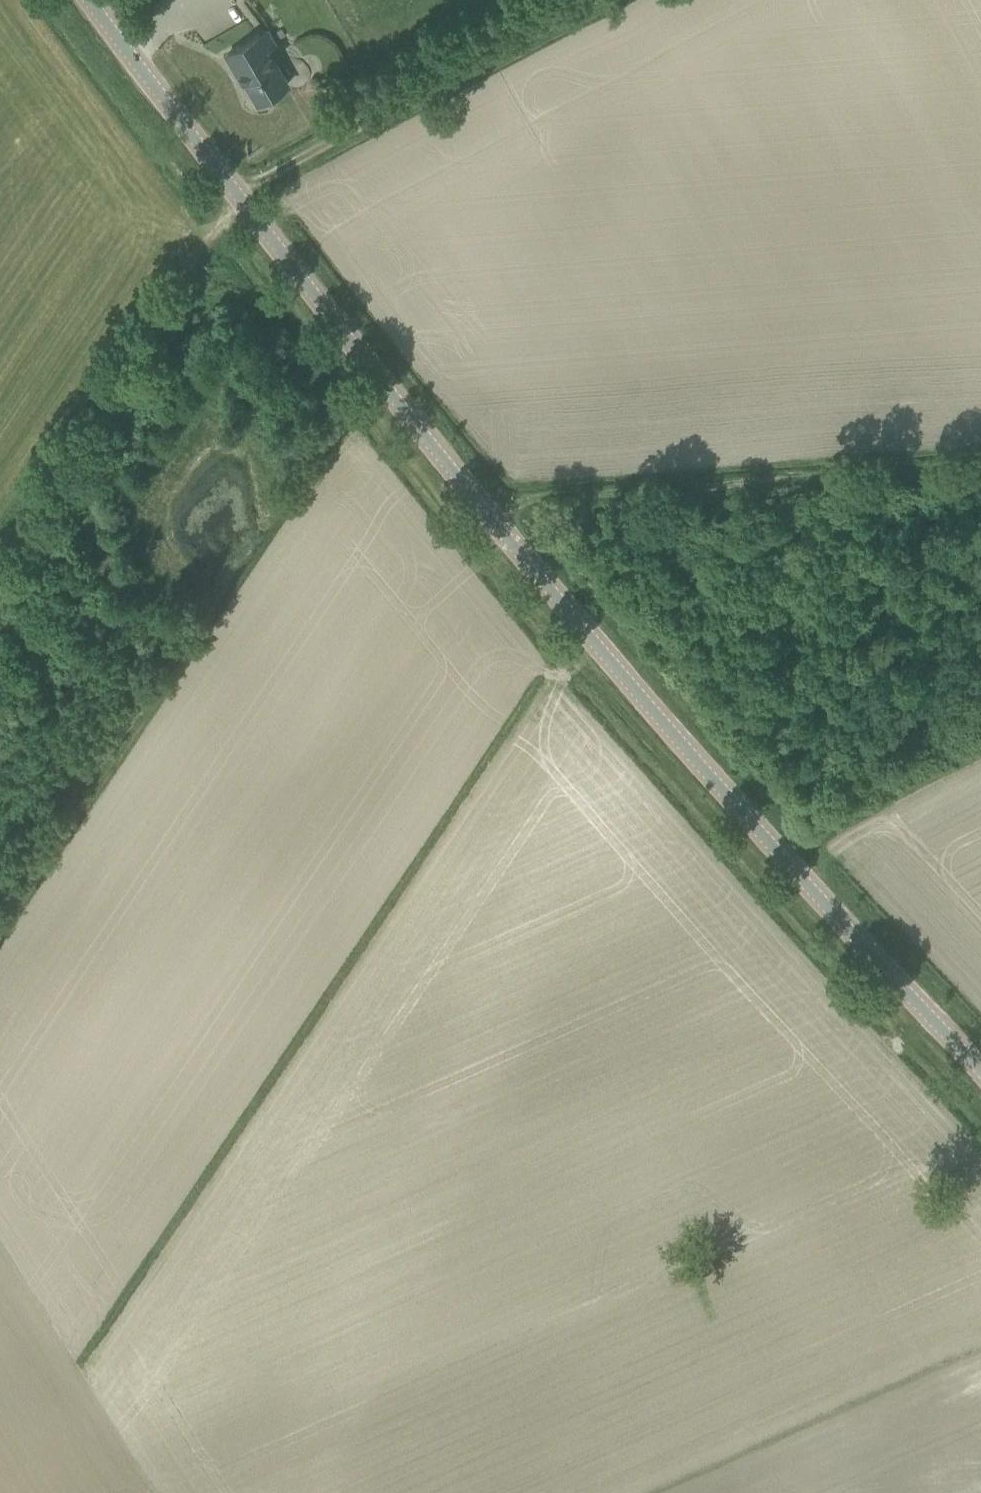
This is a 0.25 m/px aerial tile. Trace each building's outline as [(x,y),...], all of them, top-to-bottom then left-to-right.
[(259,35),(227,54),(237,70),(239,69),(258,101),(288,83),(271,55),(281,49),(268,27),(258,32),(259,35)]
